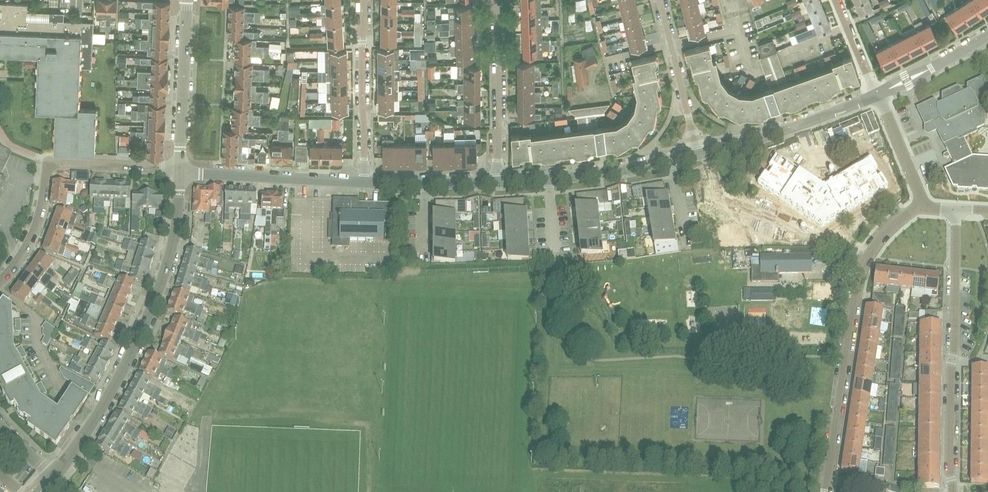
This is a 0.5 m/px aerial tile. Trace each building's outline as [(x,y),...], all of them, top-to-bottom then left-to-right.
[(106,30),(107,0),(97,0),(96,19),(101,19),(100,30),(106,30)] [(117,15),(117,0),(107,0),(106,30),(110,30),(111,20),(117,20),(117,15)] [(635,0),(619,0),(621,10),(637,6),(635,0)] [(822,6),(819,0),(804,0),(809,11),(822,6)] [(869,0),(866,0),(855,4),(860,16),(873,10),(869,0)] [(930,1),(935,10),(940,7),(936,0),(933,0),(930,1)] [(972,0),(968,0),(958,7),(968,22),(981,14),(972,0)] [(981,14),(987,9),(987,0),(972,0),(981,14)] [(154,7),(153,12),(170,13),(170,2),(138,1),(137,6),(154,7)] [(397,12),(397,2),(382,1),(381,12),(397,12)] [(900,12),(907,8),(911,6),(908,1),(897,7),(900,12)] [(700,12),(698,2),(682,6),(685,16),(700,12)] [(95,136),(96,128),(93,128),(94,123),(96,123),(96,115),(94,115),(94,110),(97,110),(97,109),(79,109),(79,99),(76,99),(77,94),(79,94),(80,86),(77,86),(77,81),(80,81),(80,73),(78,73),(78,68),(80,68),(92,68),(92,61),(92,56),(93,43),(94,30),(94,22),(92,22),(64,21),(58,21),(58,27),(49,27),(49,21),(40,20),(27,20),(27,12),(27,11),(28,5),(12,4),(6,4),(0,3),(0,52),(4,52),(4,55),(13,55),(13,52),(18,52),(17,55),(26,56),(26,53),(31,53),(31,56),(38,56),(38,59),(41,59),(40,64),(38,64),(38,71),(38,73),(40,73),(40,78),(37,78),(37,86),(40,86),(39,91),(37,91),(36,99),(39,99),(39,104),(36,104),(36,112),(56,113),(58,113),(58,118),(55,118),(55,126),(58,126),(58,131),(55,131),(55,139),(57,139),(57,144),(54,144),(54,153),(95,154),(95,141),(93,141),(93,136),(95,136)] [(321,15),(342,13),(341,3),(326,4),(320,4),(321,12),(321,15)] [(926,4),(921,7),(926,16),(931,13),(926,4)] [(290,17),(300,16),(300,5),(290,6),(290,17)] [(261,11),(244,10),(244,6),(229,6),(229,15),(261,17),(261,11)] [(455,18),(473,17),(473,6),(448,7),(449,12),(455,12),(455,18)] [(637,6),(621,10),(624,20),(639,16),(637,6)] [(822,6),(809,11),(813,22),(826,17),(822,6)] [(541,7),(522,7),(522,20),(549,19),(548,14),(542,15),(541,7)] [(945,15),(955,30),(968,22),(958,7),(945,15)] [(802,14),(800,9),(791,13),(793,18),(802,14)] [(119,22),(129,22),(130,12),(120,12),(119,22)] [(169,23),(170,13),(153,12),(149,12),(149,19),(136,18),(136,22),(169,23)] [(397,12),(381,12),(381,23),(396,23),(397,12)] [(703,22),(700,12),(685,16),(687,26),(703,22)] [(327,25),(342,24),(342,13),(321,15),(321,17),(322,25),(327,25)] [(883,19),(881,14),(870,19),(872,24),(883,19)] [(261,21),(261,17),(229,15),(229,26),(243,27),(249,27),(249,21),(261,21)] [(641,26),(639,16),(624,20),(626,30),(641,26)] [(449,29),(474,28),(473,17),(455,18),(456,24),(450,24),(449,22),(435,22),(436,29),(449,29)] [(826,17),(813,22),(815,26),(794,34),(797,42),(831,28),(826,17)] [(891,29),(896,26),(892,17),(886,20),(891,29)] [(549,19),(522,20),(523,33),(542,32),(542,24),(549,24),(549,19)] [(806,25),(804,20),(795,24),(797,29),(806,25)] [(148,27),(148,33),(170,34),(170,28),(169,28),(169,23),(136,22),(136,27),(148,27)] [(705,32),(703,22),(687,26),(687,27),(686,27),(689,37),(705,32)] [(381,23),(381,33),(396,34),(401,34),(401,31),(396,30),(396,23),(381,23)] [(342,24),(327,25),(327,35),(343,34),(342,24)] [(925,48),(938,41),(930,25),(916,31),(925,48)] [(243,31),(243,27),(229,26),(228,36),(259,37),(260,31),(243,31)] [(644,35),(641,26),(626,30),(629,40),(645,36),(645,35),(644,35)] [(456,39),(474,39),(474,28),(449,29),(449,34),(456,34),(456,39)] [(925,48),(916,31),(903,38),(911,55),(925,48)] [(542,32),(523,33),(523,46),(550,45),(549,39),(542,40),(542,32)] [(169,41),(170,34),(148,33),(148,40),(135,39),(135,43),(168,45),(169,40),(169,41)] [(401,34),(396,34),(381,33),(381,44),(396,45),(396,37),(401,36),(401,34)] [(343,34),(327,35),(328,46),(344,45),(343,34)] [(645,36),(629,40),(631,50),(646,46),(646,43),(647,43),(645,36)] [(911,55),(903,38),(889,45),(898,61),(911,55)] [(236,50),(268,51),(269,46),(256,46),(256,39),(236,39),(236,50)] [(450,50),(475,49),(474,39),(456,39),(456,45),(450,45),(450,50)] [(761,56),(761,57),(776,52),(772,40),(758,45),(761,56)] [(147,55),(151,55),(168,55),(168,45),(135,43),(135,48),(148,48),(147,55)] [(726,90),(717,79),(713,63),(710,64),(708,54),(711,53),(709,44),(685,50),(686,56),(690,58),(694,74),(698,76),(702,95),(706,95),(718,111),(719,110),(722,109),(740,119),(740,118),(743,116),(762,117),(764,113),(787,105),(791,107),(801,103),(803,99),(818,94),(821,96),(832,92),(833,88),(841,86),(840,83),(850,79),(853,81),(854,81),(859,79),(851,56),(842,59),(844,62),(836,65),(837,68),(788,85),(776,52),(761,57),(759,58),(771,91),(752,98),(738,97),(726,90)] [(550,45),(523,46),(524,59),(543,58),(543,50),(550,49),(550,45)] [(898,61),(889,45),(876,52),(884,68),(898,61)] [(587,68),(598,63),(595,57),(597,55),(593,46),(582,50),(583,58),(574,59),(577,81),(578,89),(584,89),(583,83),(589,82),(587,68)] [(399,59),(399,48),(378,49),(378,59),(399,59)] [(417,49),(416,59),(425,59),(425,49),(417,49)] [(457,61),(475,61),(475,49),(450,50),(450,55),(457,55),(457,61)] [(268,51),(236,50),(235,60),(260,61),(260,56),(268,57),(268,51)] [(325,50),(325,61),(347,60),(347,50),(325,50)] [(836,53),(824,57),(825,61),(837,57),(836,53)] [(568,109),(569,111),(575,115),(575,118),(577,118),(579,133),(528,139),(527,136),(520,137),(519,134),(511,135),(513,160),(519,159),(522,156),(532,154),(532,157),(541,156),(544,159),(555,157),(557,154),(573,152),(576,154),(576,155),(587,153),(589,150),(614,147),(617,149),(617,150),(634,139),(637,140),(638,141),(649,125),(653,124),(657,105),(660,103),(656,84),(658,80),(655,64),(657,61),(656,55),(631,61),(633,70),(637,69),(639,79),(636,79),(640,95),(637,109),(629,121),(617,128),(598,131),(596,115),(605,114),(604,111),(610,104),(609,104),(568,109)] [(152,64),(152,68),(169,69),(168,68),(167,68),(168,58),(135,57),(135,63),(152,64)] [(378,59),(378,69),(399,69),(399,59),(378,59)] [(347,60),(325,61),(325,71),(326,71),(347,70),(347,60)] [(252,68),(253,63),(237,62),(237,73),(269,74),(269,69),(252,68)] [(518,75),(541,75),(541,70),(534,70),(534,63),(518,64),(518,75)] [(805,64),(793,68),(795,72),(807,68),(805,64)] [(436,74),(455,73),(454,65),(435,66),(436,74)] [(457,77),(464,77),(480,77),(480,66),(457,66),(457,77)] [(138,71),(138,79),(168,80),(168,77),(169,75),(169,71),(169,69),(152,68),(152,71),(138,71)] [(399,69),(378,69),(378,79),(394,79),(400,79),(400,69),(399,69)] [(326,81),(331,81),(347,81),(347,70),(326,71),(326,81)] [(269,80),(269,74),(237,73),(236,77),(235,84),(252,84),(252,80),(269,80)] [(741,73),(738,80),(743,83),(747,76),(741,73)] [(127,79),(127,74),(121,74),(120,86),(136,87),(136,79),(127,79)] [(518,86),(534,86),(534,80),(541,80),(541,75),(518,75),(518,86)] [(457,88),(480,88),(480,77),(464,77),(464,83),(457,83),(457,88)] [(752,88),(755,81),(750,78),(746,85),(752,88)] [(947,158),(950,157),(954,168),(947,171),(946,169),(945,170),(952,184),(952,185),(953,185),(953,186),(954,186),(955,187),(957,187),(957,189),(971,190),(973,188),(976,188),(977,190),(987,191),(987,158),(973,157),(964,138),(977,132),(976,129),(984,125),(984,109),(982,109),(982,95),(987,92),(987,91),(987,86),(986,87),(982,78),(968,85),(968,92),(964,93),(957,87),(942,94),(942,103),(939,105),(934,100),(917,108),(926,127),(929,126),(932,132),(937,130),(948,153),(945,154),(947,158)] [(168,84),(168,80),(138,79),(137,87),(151,87),(151,90),(168,91),(169,89),(169,86),(168,84)] [(378,79),(378,90),(394,90),(394,79),(378,79)] [(347,91),(347,81),(331,81),(326,81),(326,91),(331,91),(347,91)] [(252,84),(235,84),(235,90),(236,90),(235,94),(268,96),(269,91),(255,91),(256,85),(252,84)] [(518,96),(541,96),(541,91),(534,91),(534,86),(518,86),(518,96)] [(480,88),(457,88),(457,93),(464,93),(464,99),(480,99),(480,88)] [(167,92),(168,91),(151,90),(151,95),(139,94),(139,95),(134,95),(133,100),(166,102),(166,92),(167,92)] [(377,99),(377,100),(394,100),(399,100),(399,90),(394,90),(378,90),(378,99),(377,99)] [(332,101),(349,101),(349,100),(348,100),(347,91),(331,91),(326,91),(326,101),(332,101)] [(268,101),(268,96),(235,94),(235,105),(251,106),(251,101),(268,101)] [(518,107),(534,107),(534,101),(541,101),(541,96),(518,96),(518,107)] [(480,99),(464,99),(464,105),(457,105),(457,110),(480,109),(480,99)] [(394,100),(377,100),(377,110),(394,110),(394,100)] [(349,101),(332,101),(332,112),(349,112),(349,101)] [(619,110),(622,105),(616,101),(613,106),(619,110)] [(122,113),(130,113),(129,102),(122,103),(122,113)] [(138,110),(138,114),(165,115),(166,105),(145,104),(144,110),(138,110)] [(253,108),(249,108),(233,107),(233,118),(266,119),(266,115),(252,114),(253,108)] [(518,118),(541,118),(541,113),(534,113),(534,107),(518,107),(518,118)] [(451,114),(457,114),(464,114),(464,121),(480,121),(480,109),(457,110),(451,110),(451,114)] [(614,118),(617,113),(611,109),(607,114),(614,118)] [(165,120),(165,115),(138,114),(138,119),(144,119),(144,125),(165,126),(166,120),(165,120)] [(391,114),(391,120),(394,120),(394,125),(398,125),(398,123),(400,121),(402,121),(402,114),(391,114)] [(265,125),(266,119),(233,118),(232,129),(248,129),(248,124),(265,125)] [(309,118),(309,127),(316,127),(316,128),(318,128),(321,128),(321,118),(309,118)] [(324,128),(331,128),(331,118),(321,118),(321,128),(324,128)] [(272,159),(282,159),(283,127),(285,120),(278,120),(278,139),(273,139),(272,144),(272,159)] [(283,127),(282,159),(292,160),(293,139),(288,139),(288,120),(285,120),(283,127)] [(131,135),(164,137),(164,132),(165,132),(165,126),(144,125),(144,131),(131,130),(131,135)] [(243,131),(224,130),(223,140),(256,142),(256,138),(243,137),(243,131)] [(164,147),(164,137),(131,135),(130,140),(143,140),(143,146),(148,146),(164,147)] [(383,161),(394,161),(394,144),(394,138),(382,139),(382,144),(378,144),(378,151),(382,151),(383,161)] [(443,138),(444,144),(444,161),(455,161),(455,144),(454,144),(454,138),(443,138)] [(255,146),(256,142),(223,140),(223,151),(242,152),(242,145),(255,146)] [(415,140),(415,144),(415,161),(426,161),(426,140),(415,140)] [(310,145),(310,160),(320,160),(321,145),(321,141),(318,141),(316,141),(316,145),(310,145)] [(347,143),(339,143),(339,146),(332,146),(331,161),(342,161),(343,148),(346,148),(347,143)] [(465,143),(455,144),(455,161),(466,160),(465,143)] [(481,143),(465,143),(466,160),(477,160),(477,149),(481,149),(481,143)] [(404,144),(394,144),(394,161),(404,161),(404,144)] [(415,144),(404,144),(404,161),(415,161),(415,144)] [(444,161),(444,144),(433,144),(433,161),(444,161)] [(119,145),(119,156),(129,156),(129,146),(119,145)] [(320,160),(331,161),(332,146),(321,145),(320,160)] [(163,158),(164,147),(148,146),(147,151),(136,151),(136,157),(163,158)] [(242,152),(223,151),(222,161),(255,162),(255,157),(242,157),(242,152)] [(258,152),(258,162),(266,163),(266,151),(260,151),(260,152),(258,152)] [(776,156),(757,184),(822,228),(889,187),(871,158),(823,187),(776,156)] [(79,173),(78,180),(91,181),(91,173),(79,173)] [(726,178),(728,189),(735,188),(733,177),(726,178)] [(77,187),(77,183),(77,182),(76,182),(71,182),(71,184),(60,183),(60,181),(55,181),(55,182),(54,182),(52,193),(68,195),(75,196),(76,187),(77,187)] [(94,214),(100,214),(101,183),(91,182),(90,198),(95,198),(94,214)] [(634,200),(646,198),(665,194),(663,182),(652,184),(653,186),(649,186),(649,185),(632,187),(634,200)] [(104,214),(104,203),(110,203),(111,199),(111,183),(101,183),(100,214),(104,214)] [(114,214),(120,214),(121,184),(111,183),(111,199),(114,199),(114,214)] [(121,184),(120,214),(125,214),(126,199),(131,199),(131,184),(121,184)] [(209,213),(209,203),(210,188),(197,188),(194,190),(193,213),(206,214),(205,224),(210,224),(211,214),(209,213)] [(223,207),(224,189),(210,188),(209,203),(217,203),(217,207),(223,207)] [(236,189),(226,189),(224,221),(229,221),(230,209),(235,209),(236,189)] [(240,220),(245,221),(246,190),(236,189),(235,209),(241,209),(240,220)] [(256,205),(256,194),(257,190),(246,190),(245,221),(250,221),(251,205),(256,205)] [(597,205),(609,204),(607,191),(590,193),(591,194),(587,195),(587,193),(576,194),(577,207),(597,205)] [(68,195),(52,193),(51,204),(52,204),(52,205),(57,206),(57,205),(66,206),(68,195)] [(138,209),(148,210),(148,193),(138,193),(138,194),(133,194),(132,203),(138,204),(138,209)] [(148,193),(148,210),(157,210),(158,204),(163,205),(164,195),(159,195),(159,194),(148,193)] [(265,236),(271,236),(271,229),(273,195),(262,194),(261,209),(261,217),(266,218),(265,236)] [(646,198),(648,207),(669,204),(668,197),(666,198),(665,194),(646,198)] [(282,210),(283,195),(273,195),(271,229),(271,236),(275,236),(276,218),(283,219),(284,210),(282,210)] [(392,223),(392,203),(359,203),(359,200),(359,199),(333,199),(334,199),(334,214),(331,214),(331,221),(333,221),(333,247),(349,247),(349,240),(350,240),(374,241),(374,240),(384,240),(384,223),(392,223)] [(524,211),(524,199),(512,199),(513,201),(509,201),(509,199),(492,200),(493,213),(502,213),(505,212),(524,211)] [(435,201),(435,213),(455,214),(467,214),(467,201),(450,201),(450,203),(447,203),(447,201),(435,201)] [(73,213),(73,211),(75,206),(68,204),(66,211),(73,213)] [(670,210),(669,204),(648,207),(649,217),(669,213),(668,210),(670,210)] [(598,214),(597,205),(577,207),(578,210),(576,210),(577,216),(598,214)] [(54,220),(68,225),(72,215),(58,209),(54,220)] [(502,213),(505,212),(505,222),(526,220),(526,214),(524,214),(524,211),(505,212),(502,213)] [(435,217),(434,217),(434,223),(455,223),(455,214),(435,213),(435,217)] [(649,217),(651,226),(672,223),(671,216),(669,217),(669,213),(649,217)] [(579,222),(579,226),(599,224),(598,214),(577,216),(577,223),(579,222)] [(73,227),(68,225),(54,220),(51,230),(64,235),(67,229),(72,231),(72,229),(73,227)] [(526,220),(505,222),(506,231),(525,230),(525,227),(527,227),(526,220)] [(455,233),(455,223),(434,223),(434,229),(435,229),(435,233),(455,233)] [(651,226),(653,236),(672,232),(671,229),(673,229),(672,223),(651,226)] [(600,233),(599,224),(579,226),(580,229),(578,229),(579,235),(600,233)] [(64,235),(51,230),(47,240),(66,247),(66,245),(68,245),(71,237),(64,235)] [(525,230),(506,231),(506,241),(527,240),(527,233),(526,233),(525,230)] [(672,235),(672,232),(653,236),(654,245),(677,241),(676,235),(672,235)] [(159,237),(145,233),(145,239),(156,242),(159,237)] [(434,242),(455,242),(455,233),(435,233),(435,236),(434,236),(434,242)] [(601,243),(600,233),(579,235),(580,242),(581,242),(581,245),(601,243)] [(98,236),(92,234),(89,242),(95,244),(98,236)] [(736,235),(705,236),(705,248),(736,248),(736,235)] [(123,245),(153,255),(156,245),(142,241),(141,244),(125,239),(123,245)] [(66,247),(47,240),(43,250),(63,258),(66,250),(71,251),(72,247),(68,245),(66,245),(66,247)] [(527,240),(506,241),(507,250),(526,249),(526,246),(528,246),(527,240)] [(455,252),(455,242),(434,242),(434,249),(435,249),(435,252),(455,252)] [(601,243),(581,245),(582,248),(578,248),(579,255),(602,253),(601,243)] [(203,249),(213,252),(215,247),(204,244),(203,249)] [(155,255),(153,255),(123,245),(122,249),(134,253),(132,259),(152,265),(155,255)] [(94,253),(102,256),(104,249),(97,246),(94,253)] [(200,257),(201,253),(188,248),(185,258),(213,267),(214,262),(200,257)] [(526,249),(507,250),(508,260),(531,259),(531,252),(527,253),(526,249)] [(632,250),(631,249),(626,250),(627,259),(636,258),(634,249),(632,250)] [(758,249),(746,249),(746,258),(758,257),(758,249)] [(455,252),(435,252),(435,255),(431,255),(431,262),(455,262),(455,252)] [(41,254),(34,264),(46,273),(50,268),(54,263),(41,254)] [(92,263),(100,265),(101,258),(94,256),(92,263)] [(811,273),(811,256),(761,256),(761,259),(752,259),(752,282),(778,282),(778,273),(811,273)] [(211,272),(213,267),(185,258),(182,268),(195,272),(197,267),(211,272)] [(105,259),(103,263),(113,267),(115,263),(105,259)] [(149,274),(152,265),(132,259),(130,264),(118,260),(117,264),(123,266),(147,274),(149,274)] [(746,274),(747,263),(736,262),(735,273),(746,274)] [(39,283),(45,288),(53,278),(51,277),(46,273),(34,264),(26,274),(39,283)] [(144,284),(147,274),(123,266),(122,270),(132,273),(130,279),(144,284)] [(194,277),(195,272),(182,268),(179,278),(207,287),(209,281),(194,277)] [(888,270),(875,268),(873,285),(886,286),(888,270)] [(901,271),(888,270),(886,286),(899,287),(901,271)] [(914,272),(901,271),(899,287),(912,289),(914,272)] [(912,289),(925,290),(926,274),(914,272),(912,289)] [(19,284),(32,293),(39,283),(26,274),(19,284)] [(102,274),(100,280),(131,293),(135,283),(120,277),(118,281),(102,274)] [(937,296),(938,292),(939,275),(926,274),(925,290),(932,291),(931,296),(937,296)] [(205,292),(207,287),(179,278),(176,288),(189,292),(191,287),(205,292)] [(107,295),(126,303),(131,293),(100,280),(98,284),(110,289),(107,295)] [(19,284),(11,294),(24,303),(32,293),(19,284)] [(750,290),(751,301),(775,301),(774,289),(750,290)] [(171,300),(202,313),(204,308),(192,303),(194,298),(175,290),(171,300)] [(699,292),(700,303),(708,302),(707,291),(699,292)] [(788,295),(792,306),(804,302),(801,291),(788,295)] [(66,292),(61,300),(68,303),(72,296),(66,292)] [(99,314),(118,322),(120,318),(123,313),(91,299),(75,292),(71,301),(72,302),(78,304),(80,299),(89,303),(94,305),(91,311),(99,314)] [(235,306),(238,296),(228,293),(225,304),(235,306)] [(38,294),(36,297),(42,301),(48,306),(50,302),(44,297),(38,294)] [(884,304),(885,296),(872,294),(871,302),(884,304)] [(93,295),(91,299),(123,313),(125,307),(126,303),(107,295),(105,300),(93,295)] [(28,426),(56,445),(71,424),(70,424),(73,420),(88,399),(87,398),(73,389),(68,396),(56,414),(38,401),(37,401),(26,379),(33,375),(29,368),(22,372),(10,350),(8,311),(11,310),(11,306),(11,305),(4,300),(0,305),(0,386),(11,406),(15,404),(18,411),(17,412),(19,416),(24,420),(25,418),(31,422),(28,426)] [(200,318),(202,313),(171,300),(167,310),(181,316),(184,311),(200,318)] [(78,304),(72,302),(69,309),(75,312),(78,304)] [(881,321),(882,308),(866,306),(864,319),(881,321)] [(79,313),(84,316),(87,309),(82,307),(79,313)] [(909,319),(924,319),(924,311),(919,311),(919,312),(909,312),(909,319)] [(937,319),(937,311),(924,311),(924,319),(937,319)] [(86,315),(84,319),(114,332),(118,322),(99,314),(97,319),(86,315)] [(175,317),(171,326),(170,325),(200,339),(202,335),(191,330),(193,325),(175,317)] [(82,323),(97,330),(94,336),(109,342),(114,332),(84,319),(82,323)] [(864,319),(862,331),(879,334),(881,321),(864,319)] [(42,343),(47,347),(56,329),(46,322),(42,328),(44,329),(43,331),(43,335),(45,336),(42,343)] [(920,323),(920,338),(940,338),(941,323),(920,323)] [(198,344),(200,339),(170,325),(166,335),(181,341),(182,337),(198,344)] [(860,344),(877,347),(878,339),(882,339),(883,335),(879,334),(862,331),(860,344)] [(179,345),(181,341),(166,335),(162,344),(163,344),(192,357),(194,352),(179,345)] [(83,342),(111,357),(116,348),(103,341),(101,345),(86,337),(83,342)] [(200,345),(207,347),(209,340),(202,338),(200,345)] [(920,338),(920,353),(940,353),(940,338),(920,338)] [(112,358),(111,357),(83,342),(81,346),(92,351),(89,357),(107,367),(112,358)] [(897,357),(896,364),(896,372),(895,379),(900,380),(903,342),(898,342),(897,349),(893,349),(892,356),(897,357)] [(192,357),(163,344),(159,354),(185,365),(188,360),(190,361),(192,357)] [(860,344),(858,357),(875,359),(877,347),(860,344)] [(27,357),(21,346),(17,349),(22,359),(27,357)] [(144,362),(174,376),(176,372),(165,366),(168,361),(149,352),(144,362)] [(206,360),(218,365),(221,359),(208,353),(206,360)] [(920,353),(920,368),(940,368),(940,353),(920,353)] [(89,357),(86,362),(75,356),(73,360),(101,375),(103,376),(107,367),(89,357)] [(858,357),(856,369),(873,372),(875,359),(858,357)] [(97,384),(101,375),(73,360),(71,363),(82,370),(80,375),(83,377),(97,384)] [(158,381),(161,375),(172,380),(174,376),(144,362),(139,371),(154,378),(158,381)] [(972,367),(972,380),(987,380),(987,367),(972,367)] [(75,386),(73,389),(87,398),(95,386),(61,368),(60,370),(64,378),(75,386)] [(920,368),(919,383),(940,383),(940,368),(920,368)] [(873,372),(856,369),(854,382),(871,384),(873,372)] [(133,382),(159,397),(166,401),(169,396),(149,385),(151,380),(138,373),(133,382)] [(202,390),(207,379),(202,377),(196,387),(202,390)] [(972,392),(987,393),(987,380),(972,380),(972,392)] [(141,398),(142,398),(143,394),(156,401),(159,397),(133,382),(128,391),(141,398)] [(871,384),(854,382),(853,395),(869,397),(871,384)] [(47,393),(41,383),(37,385),(42,396),(47,393)] [(919,383),(919,398),(940,398),(940,383),(919,383)] [(899,384),(896,384),(895,384),(894,392),(889,392),(889,399),(893,400),(893,407),(888,407),(887,414),(892,415),(892,422),(896,423),(899,384)] [(149,415),(149,414),(152,410),(139,403),(141,398),(128,391),(124,400),(149,415)] [(972,405),(987,405),(987,393),(972,392),(972,405)] [(853,395),(851,407),(867,410),(869,397),(853,395)] [(919,398),(919,413),(940,413),(940,398),(919,398)] [(124,400),(119,409),(131,417),(134,412),(147,419),(149,415),(124,400)] [(972,418),(987,418),(987,405),(972,405),(972,418)] [(851,407),(849,420),(865,422),(867,410),(851,407)] [(130,420),(117,412),(112,420),(139,437),(142,432),(128,423),(130,420)] [(919,413),(919,428),(939,428),(940,413),(919,413)] [(972,418),(971,431),(987,431),(987,418),(972,418)] [(139,437),(112,420),(107,429),(123,439),(126,434),(136,440),(139,437)] [(849,420),(847,433),(864,435),(865,422),(849,420)] [(171,438),(176,430),(170,427),(166,435),(171,438)] [(890,443),(889,450),(889,458),(888,465),(893,466),(896,428),(891,427),(891,435),(886,435),(885,442),(890,443)] [(919,428),(919,443),(939,443),(939,428),(919,428)] [(123,439),(107,429),(101,437),(128,454),(130,450),(120,444),(123,439)] [(971,444),(987,444),(987,439),(987,431),(971,431),(971,444)] [(847,433),(845,445),(862,448),(864,435),(847,433)] [(128,454),(101,437),(96,446),(109,454),(111,450),(125,459),(128,454)] [(919,458),(939,458),(939,443),(919,443),(919,458)] [(971,444),(971,456),(987,456),(987,444),(971,444)] [(845,445),(843,458),(860,460),(862,448),(845,445)] [(971,456),(971,469),(987,469),(987,456),(971,456)] [(843,458),(841,471),(858,473),(860,460),(843,458)] [(919,458),(918,473),(939,473),(939,458),(919,458)] [(971,469),(971,482),(987,482),(987,469),(971,469)] [(918,473),(918,488),(939,488),(939,473),(918,473)] [(888,488),(852,483),(850,491),(867,491),(871,491),(887,491),(888,488)]
